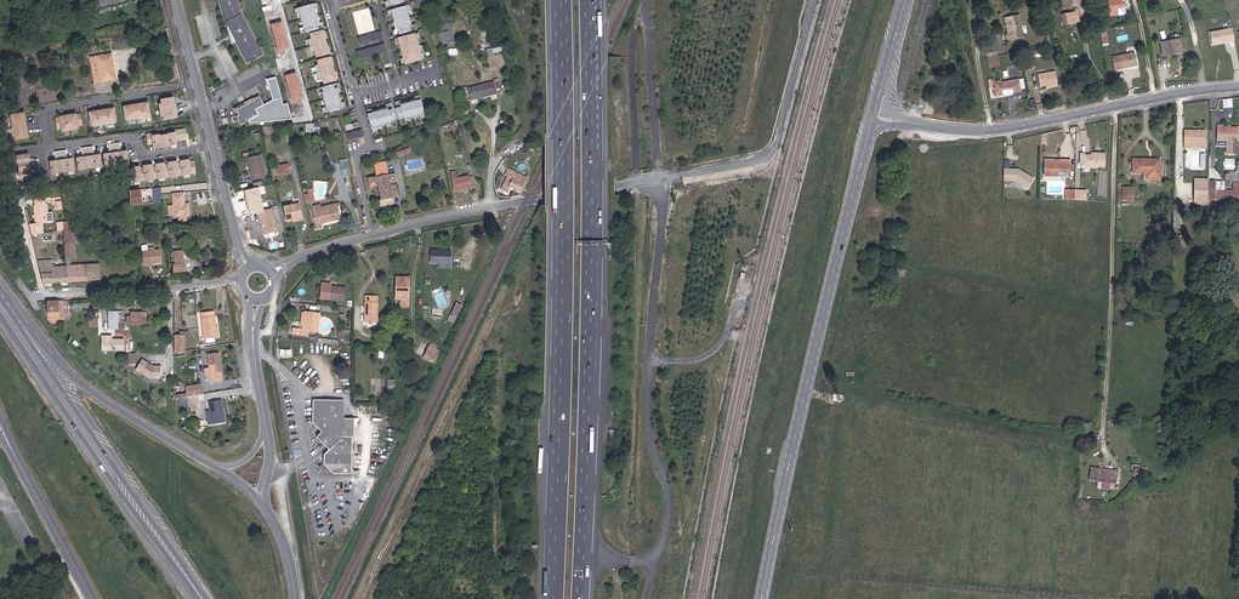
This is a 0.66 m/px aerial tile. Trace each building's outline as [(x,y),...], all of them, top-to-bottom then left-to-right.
[(264,54),(242,14),(238,0),(220,0),(227,26),(228,26),(248,62),(264,54)] [(387,2),(382,3),(384,8),(407,2),(407,0),(386,0),(387,2)] [(319,9),(317,4),(294,10),(296,15),(299,14),(303,29),(300,30),(301,35),(324,28),(323,24),(319,25),(315,10),(319,9)] [(1113,4),(1098,6),(1100,25),(1115,23),(1114,17),(1111,18),(1111,11),(1113,10),(1113,4)] [(392,37),(415,30),(414,26),(410,27),(406,12),(410,11),(409,6),(385,12),(387,17),(391,16),(395,31),(390,32),(392,37)] [(1067,21),(1051,25),(1053,34),(1069,30),(1067,21)] [(441,24),(443,31),(439,32),(443,44),(456,40),(450,22),(441,24)] [(1008,40),(1015,38),(1012,23),(997,27),(1000,41),(997,42),(998,48),(1009,46),(1008,40)] [(327,39),(325,32),(311,35),(312,39),(307,40),(311,55),(317,53),(317,57),(331,53),(329,46),(326,47),(324,39),(327,39)] [(399,65),(423,59),(421,54),(417,55),(413,40),(417,39),(416,35),(393,41),(394,46),(398,45),(402,59),(398,60),(399,65)] [(1226,47),(1224,35),(1201,41),(1204,53),(1226,47)] [(1177,59),(1176,45),(1157,48),(1158,61),(1177,59)] [(503,53),(501,47),(486,50),(488,57),(503,53)] [(376,58),(376,57),(374,50),(374,49),(355,54),(357,62),(376,58)] [(94,83),(113,80),(111,67),(114,67),(111,54),(90,58),(94,83)] [(334,65),(332,58),(319,61),(320,65),(315,66),(319,81),(324,80),(325,83),(338,80),(336,73),(333,73),(331,66),(334,65)] [(1127,60),(1105,66),(1108,79),(1131,73),(1127,60)] [(1048,78),(1031,82),(1033,92),(1040,91),(1040,94),(1051,92),(1048,78)] [(494,81),(480,85),(483,98),(497,94),(496,90),(499,89),(497,79),(493,80),(494,81)] [(340,87),(339,83),(316,89),(317,94),(321,93),(325,107),(321,109),(322,113),(345,107),(344,102),(341,103),(336,88),(340,87)] [(483,98),(480,85),(467,88),(469,96),(470,101),(471,101),(477,99),(483,98)] [(993,89),(986,91),(986,96),(988,95),(989,103),(1000,101),(1000,99),(1004,98),(1004,101),(1013,99),(1010,87),(993,91),(993,89)] [(233,125),(254,114),(251,109),(260,105),(257,96),(251,98),(252,99),(232,107),(234,113),(232,114),(233,125)] [(175,97),(158,100),(163,122),(179,119),(175,97)] [(400,106),(400,102),(395,103),(400,126),(405,125),(404,121),(419,118),(419,122),(424,120),(419,98),(415,98),(415,102),(400,106)] [(147,104),(125,108),(127,122),(150,118),(147,104)] [(371,132),(376,131),(375,127),(390,124),(391,128),(396,127),(391,104),(386,105),(386,108),(372,111),(371,108),(366,109),(371,132)] [(114,109),(91,113),(93,127),(117,124),(114,109)] [(26,112),(12,115),(16,141),(31,139),(26,112)] [(82,113),(55,118),(58,131),(62,130),(63,133),(80,131),(80,128),(84,127),(82,113)] [(320,121),(306,123),(307,131),(321,129),(320,121)] [(176,140),(188,139),(187,129),(147,134),(148,144),(152,143),(152,147),(177,144),(176,140)] [(1232,159),(1234,132),(1212,131),(1211,146),(1222,146),(1222,158),(1232,159)] [(362,137),(361,132),(346,134),(347,140),(362,137)] [(1186,141),(1180,141),(1178,155),(1185,155),(1186,150),(1195,150),(1195,155),(1200,155),(1200,138),(1186,138),(1186,141)] [(125,148),(124,141),(109,144),(110,150),(125,148)] [(97,145),(82,147),(83,155),(98,152),(97,145)] [(399,155),(412,150),(411,146),(397,151),(399,155)] [(56,159),(49,160),(50,173),(75,170),(73,156),(69,157),(68,149),(55,150),(56,159)] [(130,163),(129,150),(103,152),(104,165),(130,163)] [(42,170),(41,158),(29,160),(28,153),(15,154),(18,176),(31,174),(31,172),(42,170)] [(266,177),(261,154),(247,158),(253,181),(266,177)] [(101,155),(76,155),(76,168),(101,168),(101,155)] [(1088,160),(1088,158),(1075,157),(1075,171),(1077,171),(1077,164),(1081,160),(1088,160)] [(1098,171),(1098,157),(1088,158),(1088,160),(1081,160),(1077,164),(1077,171),(1098,171)] [(195,158),(129,166),(131,181),(197,173),(195,158)] [(348,162),(339,163),(343,177),(352,175),(348,162)] [(1126,175),(1139,175),(1145,176),(1144,183),(1154,183),(1155,164),(1127,163),(1126,175)] [(277,175),(290,172),(288,164),(275,167),(277,175)] [(387,167),(375,169),(376,177),(367,177),(368,183),(378,182),(381,200),(379,201),(380,206),(393,203),(392,198),(393,197),(387,167)] [(1056,169),(1041,168),(1040,180),(1064,181),(1065,168),(1056,168),(1056,169)] [(476,186),(474,178),(474,176),(473,176),(471,177),(469,177),(469,176),(456,179),(455,171),(451,172),(455,191),(471,188),(471,186),(476,186)] [(1015,175),(1000,175),(999,185),(1011,186),(1022,194),(1029,184),(1015,175)] [(501,190),(507,193),(510,186),(516,189),(519,191),(520,192),(523,184),(507,176),(501,190)] [(202,184),(162,186),(162,192),(168,192),(168,191),(202,189),(202,184)] [(1201,208),(1202,189),(1188,189),(1188,208),(1201,208)] [(1210,189),(1202,189),(1201,208),(1227,209),(1228,198),(1210,197),(1210,189)] [(129,191),(131,206),(142,204),(140,190),(129,191)] [(1116,203),(1126,203),(1127,191),(1116,191),(1116,203)] [(185,204),(184,193),(172,194),(174,216),(178,216),(178,221),(187,221),(186,215),(190,215),(189,203),(185,204)] [(1178,206),(1179,194),(1170,194),(1170,206),(1178,206)] [(1069,206),(1069,196),(1060,196),(1060,206),(1069,206)] [(1080,206),(1081,197),(1069,196),(1069,206),(1080,206)] [(1237,198),(1228,198),(1227,209),(1236,209),(1237,198)] [(336,203),(330,205),(331,208),(322,210),(322,206),(321,205),(311,207),(316,228),(320,227),(320,223),(340,219),(336,203)] [(287,221),(293,220),(296,219),(296,216),(302,215),(299,204),(284,207),(287,221)] [(32,224),(45,223),(44,205),(31,205),(32,224)] [(277,231),(271,208),(258,212),(265,234),(277,231)] [(76,229),(63,230),(66,259),(70,259),(76,258),(75,243),(79,243),(78,239),(77,239),(76,229)] [(148,263),(152,263),(161,262),(160,250),(154,250),(153,248),(147,248),(147,245),(141,245),(144,264),(148,263)] [(174,252),(174,259),(175,264),(173,264),(174,273),(185,271),(184,254),(188,254),(188,247),(173,249),(174,252)] [(437,268),(449,268),(449,264),(450,264),(451,250),(431,249),(431,263),(438,263),(437,268)] [(39,260),(40,267),(58,266),(57,259),(39,260)] [(66,265),(67,282),(100,279),(99,263),(70,265),(66,265)] [(43,284),(67,282),(66,265),(58,266),(40,267),(43,284)] [(395,299),(400,299),(406,299),(406,288),(409,288),(409,277),(396,277),(395,299)] [(320,299),(345,301),(346,288),(330,287),(330,285),(322,284),(320,299)] [(406,299),(400,299),(400,306),(408,306),(409,288),(406,288),(406,299)] [(367,311),(367,322),(377,322),(377,296),(366,296),(365,311),(367,311)] [(58,301),(47,301),(48,320),(50,322),(57,322),(57,319),(59,319),(58,301)] [(451,314),(457,317),(462,306),(456,302),(451,314)] [(108,320),(123,321),(123,311),(108,311),(108,320)] [(146,324),(146,312),(130,312),(130,316),(127,316),(126,321),(131,321),(131,324),(146,324)] [(204,339),(216,337),(214,327),(215,327),(214,312),(201,313),(204,339)] [(305,312),(303,325),(302,329),(300,329),(299,335),(307,335),(308,331),(317,332),(320,314),(305,312)] [(113,338),(113,334),(102,334),(102,350),(126,350),(126,338),(113,338)] [(435,363),(440,352),(429,346),(424,357),(435,363)] [(210,379),(222,378),(219,353),(207,354),(210,379)] [(151,379),(160,379),(160,367),(154,367),(144,360),(137,371),(151,379)] [(854,371),(845,371),(844,383),(853,384),(854,371)] [(187,396),(202,394),(200,384),(186,387),(187,393),(187,396)] [(199,404),(197,395),(189,396),(190,406),(199,404)] [(225,422),(222,400),(208,402),(210,410),(212,424),(225,422)] [(344,418),(344,400),(313,400),(312,422),(322,431),(317,437),(329,449),(324,454),(323,464),(332,473),(352,473),(353,436),(355,437),(355,418),(344,418)] [(1087,470),(1086,483),(1114,486),(1115,477),(1103,476),(1103,472),(1087,470)]
